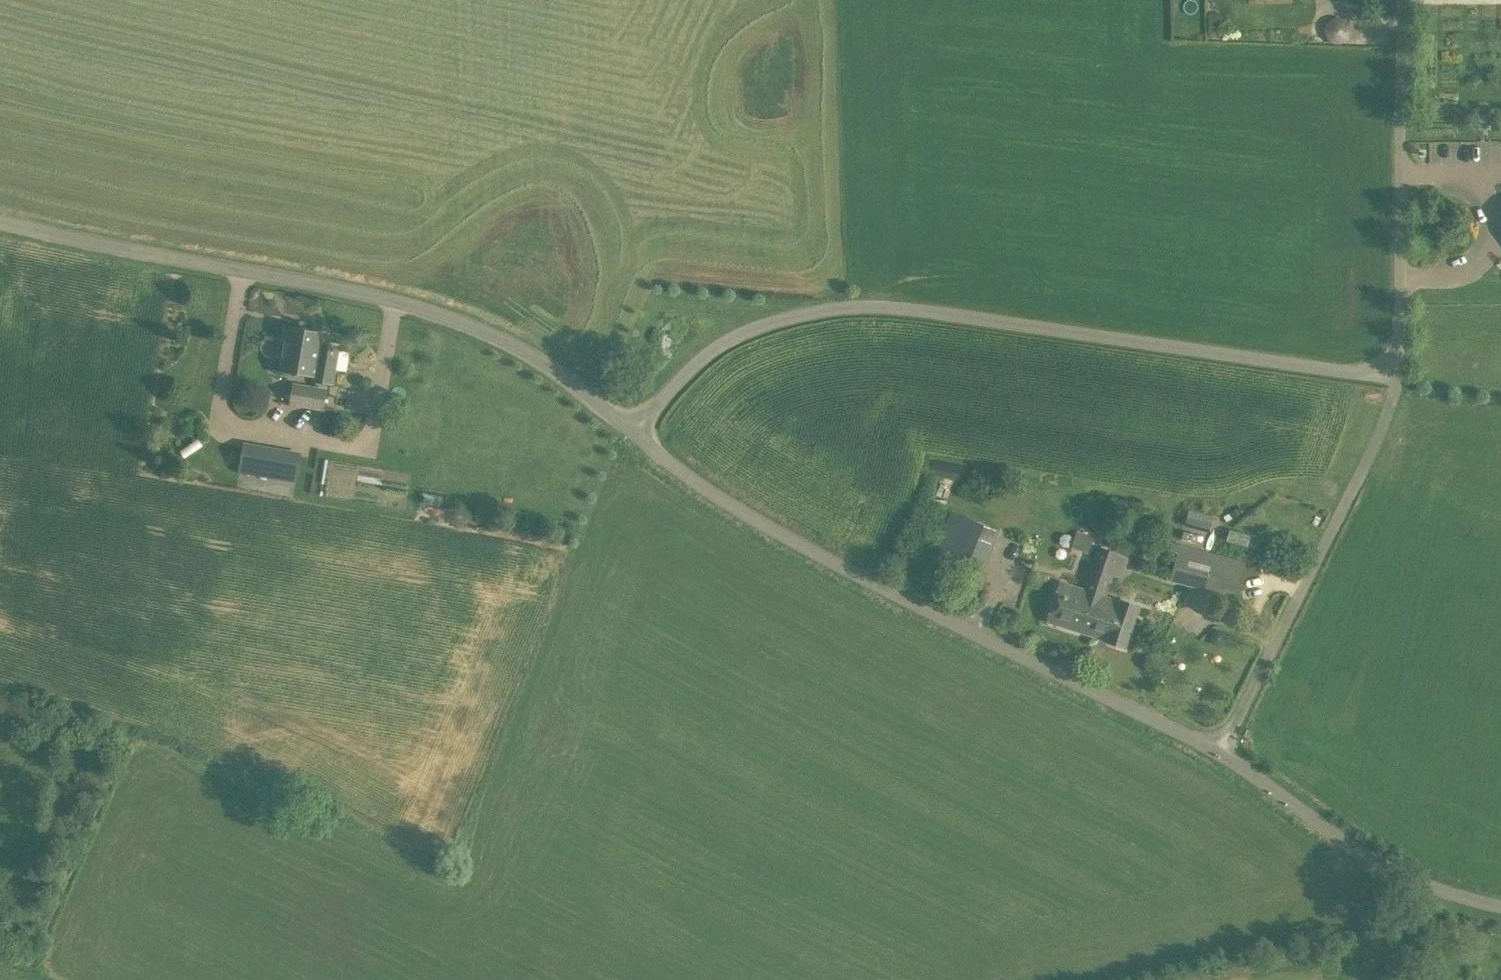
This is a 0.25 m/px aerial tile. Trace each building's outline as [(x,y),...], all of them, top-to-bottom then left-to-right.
[(332,383),(338,345),(322,343),(323,334),(288,328),(282,369),(316,374),(315,380),(332,383)] [(327,389),(294,384),(291,403),(324,408),(327,389)] [(246,449),(241,473),(264,478),(268,453),(246,449)] [(952,513),(933,560),(976,577),(994,529),(952,513)] [(1071,546),(1087,551),(1092,535),(1076,530),(1071,546)] [(1243,533),(1231,530),(1230,530),(1227,540),(1240,543),(1245,544),(1247,534),(1243,533)] [(1059,581),(1047,622),(1106,640),(1106,642),(1125,648),(1139,606),(1108,596),(1124,550),(1103,543),(1087,590),(1059,581)] [(1172,543),(1169,554),(1176,556),(1170,579),(1230,594),(1239,561),(1172,543)]
